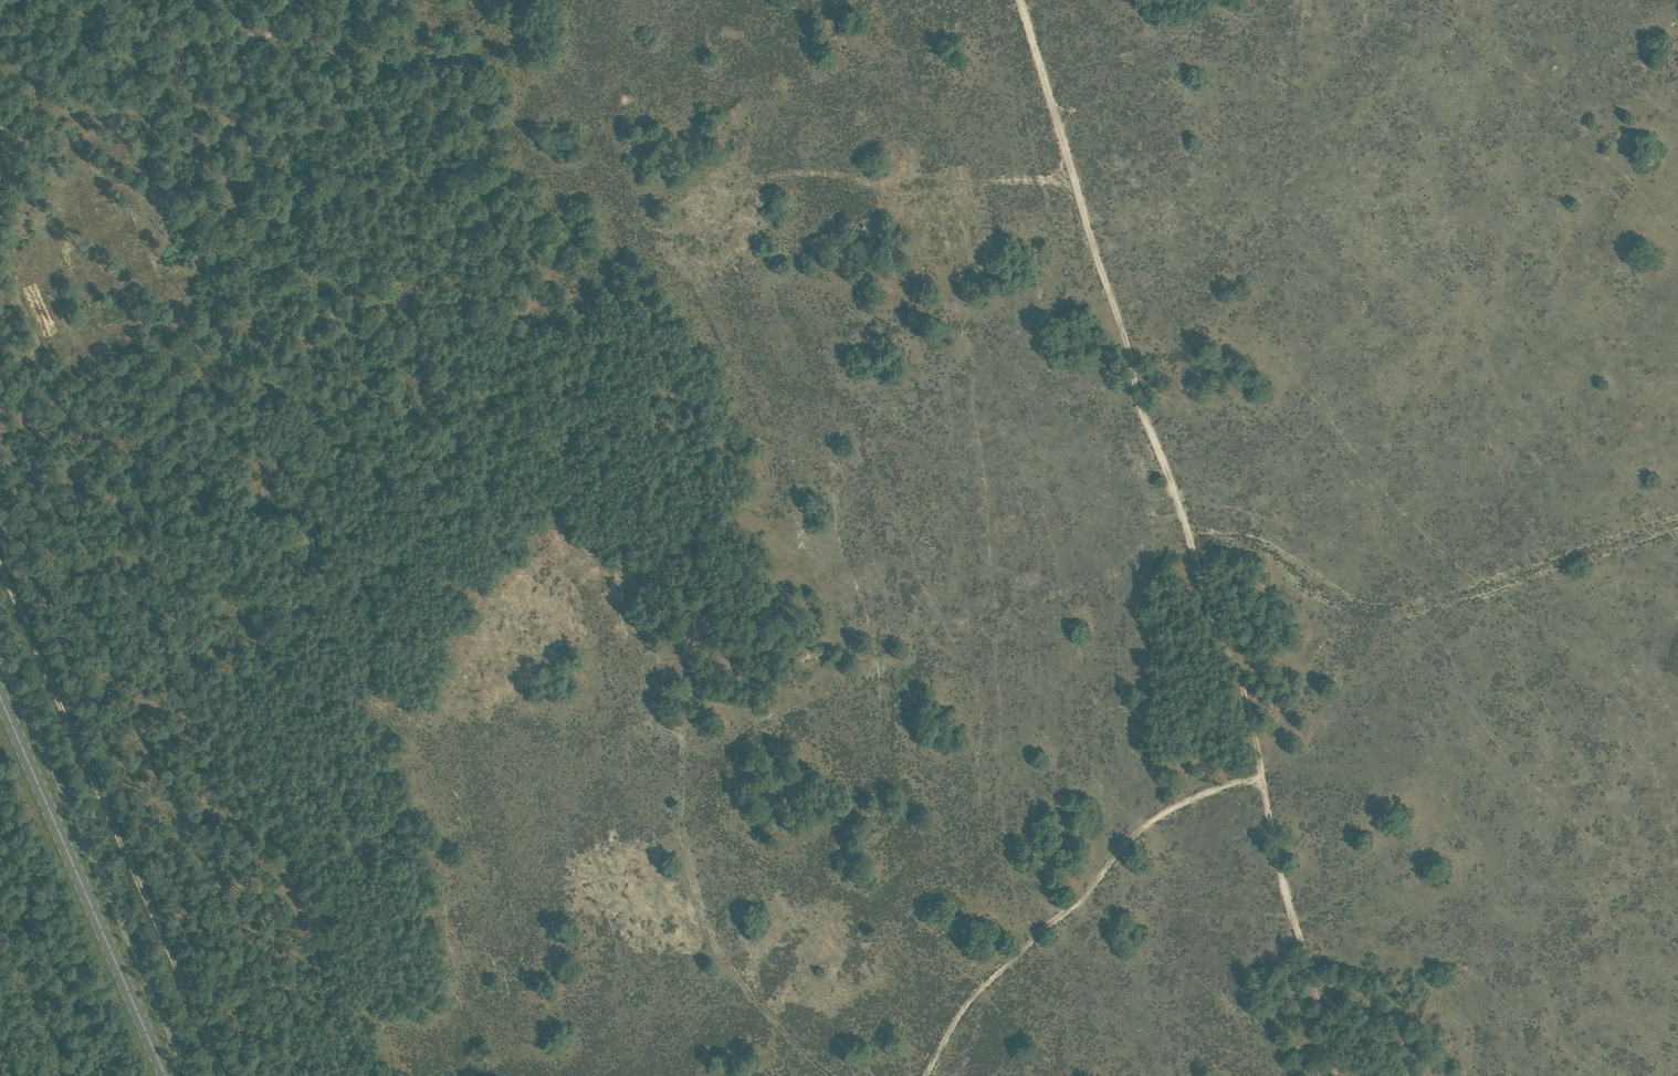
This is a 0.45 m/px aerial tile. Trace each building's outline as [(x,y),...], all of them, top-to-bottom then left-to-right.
[(1096,221),(1101,220),(1095,204),(1090,205),(1096,221)]
